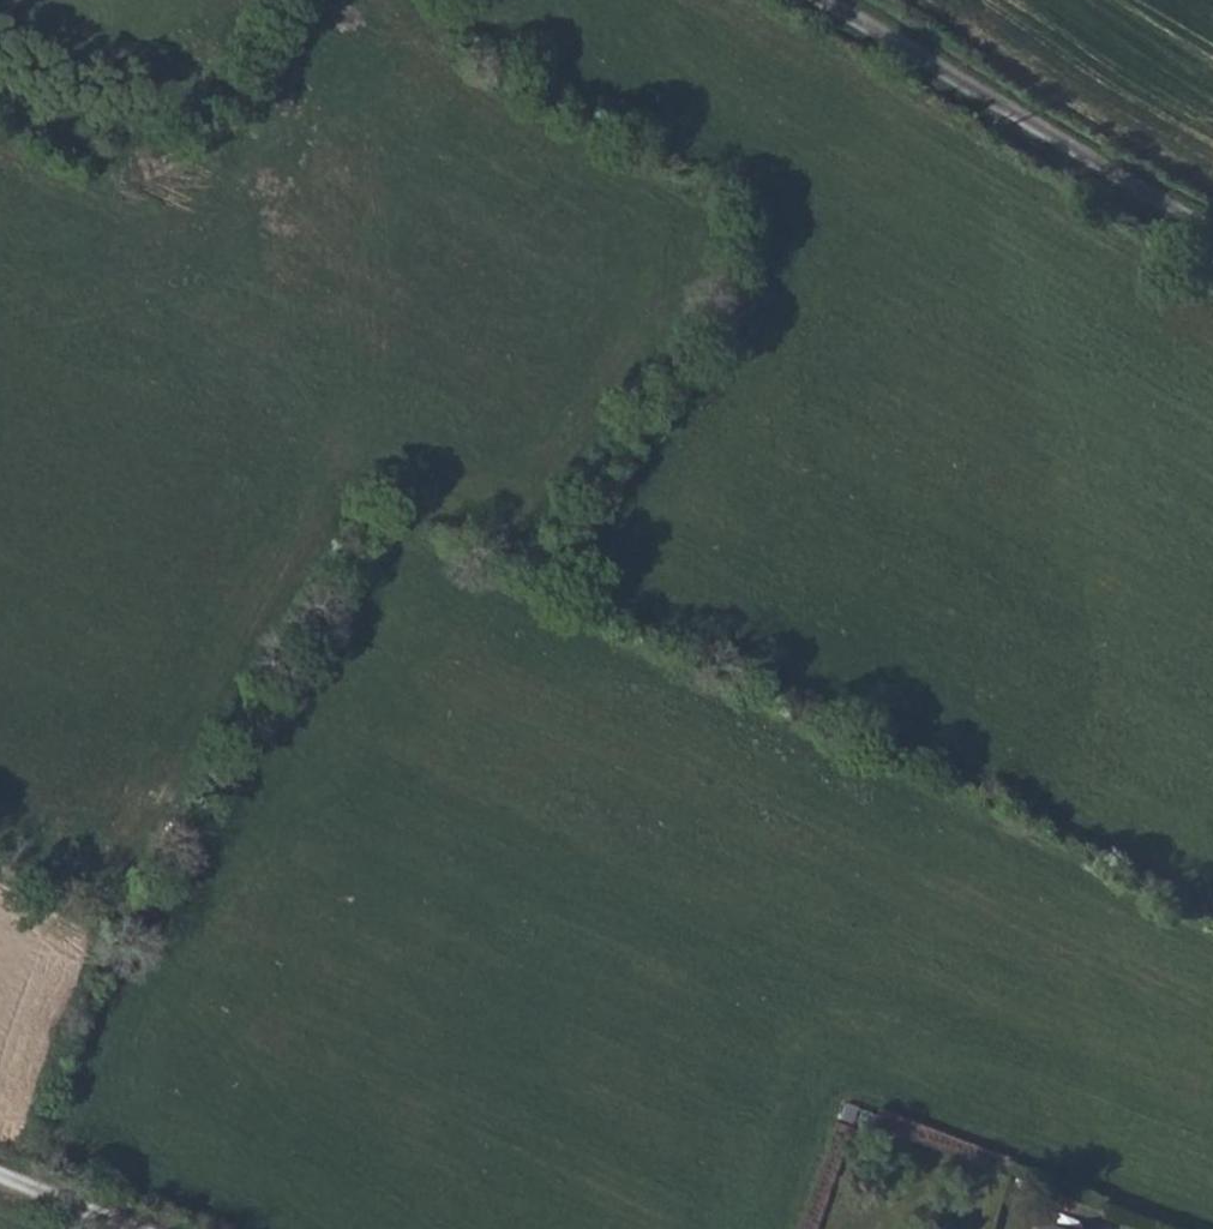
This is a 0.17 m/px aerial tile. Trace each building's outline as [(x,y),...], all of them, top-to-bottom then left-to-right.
[(1025,1189),(1019,1203),(1028,1205),(1018,1228),(1069,1228),(1076,1212),(1025,1189)]
